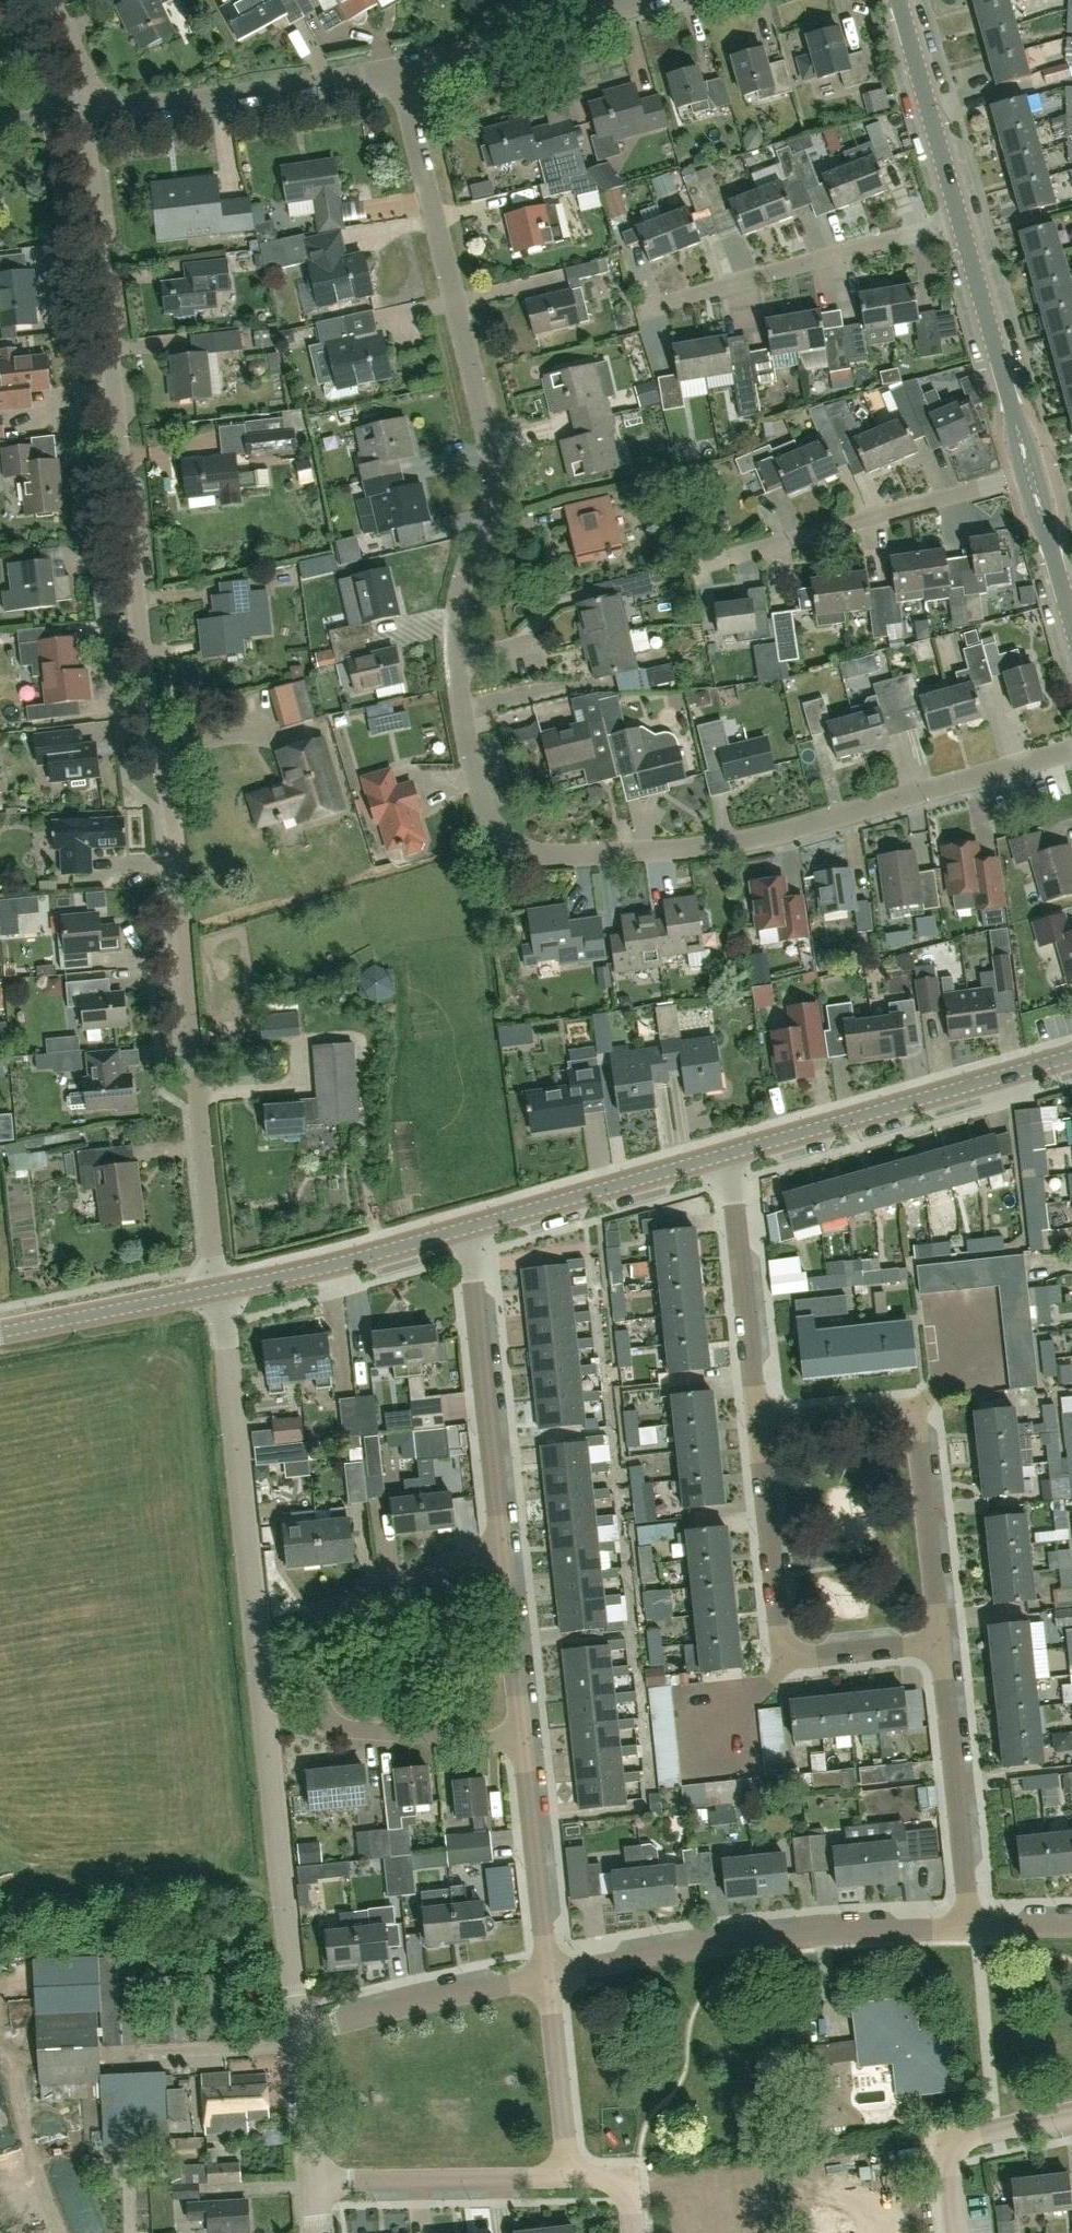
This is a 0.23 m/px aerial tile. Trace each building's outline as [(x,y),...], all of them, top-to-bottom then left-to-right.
[(175,0),(135,0),(119,8),(127,23),(131,21),(145,49),(176,34),(163,6),(175,0)] [(222,9),(239,40),(285,14),(280,4),(288,0),(238,0),(222,9)] [(327,32),(351,19),(352,21),(354,24),(358,25),(362,24),(364,21),(366,17),(365,14),(364,12),(376,5),(373,0),(336,0),(339,5),(318,17),(327,32)] [(1009,0),(973,0),(975,9),(1009,0)] [(975,9),(982,35),(1018,25),(1011,0),(1009,0),(975,9)] [(1062,0),(1036,0),(1030,2),(1035,17),(1065,7),(1062,0)] [(1018,25),(982,35),(989,60),(1025,50),(1018,25)] [(807,37),(812,56),(798,60),(804,80),(818,76),(819,80),(841,74),(846,89),(872,81),(864,53),(847,58),(838,28),(807,37)] [(761,102),(792,93),(784,62),(767,67),(762,48),(732,56),(744,98),(759,94),(761,102)] [(1025,50),(989,60),(997,86),(1032,76),(1025,50)] [(695,114),(730,104),(723,78),(702,84),(697,67),(668,76),(677,109),(692,105),(695,114)] [(634,85),(617,90),(619,97),(605,101),(590,105),(599,136),(593,137),(599,160),(621,154),(617,139),(666,125),(659,99),(639,104),(634,85)] [(1035,125),(1035,124),(1028,98),(991,109),(999,135),(1035,125)] [(545,184),(586,174),(579,148),(571,121),(550,127),(529,132),(525,115),(507,120),(509,125),(484,132),(488,145),(481,147),(487,167),(526,157),(528,162),(540,158),(545,184)] [(1048,121),(1035,124),(1035,125),(999,135),(1006,162),(1043,151),(1039,139),(1052,136),(1048,121)] [(877,164),(893,157),(880,122),(866,128),(875,151),(874,157),(849,166),(862,200),(887,191),(877,164)] [(759,150),(763,141),(760,129),(748,132),(743,140),(747,153),(759,150)] [(791,145),(803,181),(807,190),(820,185),(806,149),(805,150),(800,139),(790,143),(791,145)] [(803,181),(791,145),(776,151),(789,186),(803,181)] [(1043,151),(1006,162),(1014,188),(1050,177),(1043,151)] [(342,216),(338,195),(340,195),(334,160),(283,168),(288,203),(316,199),(319,220),(321,234),(344,229),(342,216)] [(607,165),(589,171),(606,191),(624,186),(607,165)] [(862,200),(849,166),(822,177),(835,210),(862,200)] [(711,207),(701,180),(698,172),(684,177),(697,213),(711,207)] [(674,173),(657,178),(663,197),(680,192),(674,173)] [(587,174),(586,174),(545,184),(539,185),(543,199),(573,191),(575,197),(601,191),(587,174)] [(250,242),(259,241),(256,226),(251,199),(221,203),(218,176),(152,184),(158,240),(237,231),(239,244),(250,242)] [(714,216),(727,211),(713,176),(701,180),(711,207),(714,216)] [(1050,177),(1014,188),(1021,214),(1058,204),(1050,177)] [(769,225),(795,215),(782,181),(756,191),(769,225)] [(769,225),(756,191),(730,201),(743,235),(769,225)] [(555,204),(546,206),(507,215),(516,252),(564,240),(555,204)] [(358,208),(358,222),(377,222),(377,208),(358,208)] [(689,208),(663,218),(676,251),(702,241),(689,208)] [(663,218),(637,228),(622,233),(627,246),(642,241),(650,261),(676,251),(663,218)] [(274,223),(256,226),(259,241),(260,244),(261,244),(277,240),(274,223)] [(1020,234),(1027,261),(1062,252),(1055,225),(1020,234)] [(277,240),(261,244),(267,272),(310,262),(320,306),(374,294),(364,253),(338,259),(332,232),(307,238),(306,233),(277,240)] [(1027,261),(1034,287),(1069,278),(1062,252),(1027,261)] [(1,328),(37,324),(34,296),(36,296),(33,271),(9,274),(7,256),(0,257),(0,317),(1,328)] [(570,289),(527,300),(536,335),(589,322),(579,280),(609,273),(606,259),(565,269),(570,289)] [(194,311),(217,308),(215,291),(230,289),(227,261),(186,265),(187,280),(164,283),(167,313),(173,313),(174,319),(195,317),(194,311)] [(1041,313),(1071,305),(1071,287),(1069,278),(1034,287),(1041,313)] [(886,290),(893,326),(916,322),(922,358),(943,355),(936,312),(918,315),(913,286),(886,290)] [(843,327),(849,362),(870,359),(866,331),(893,326),(886,290),(859,295),(864,323),(843,327)] [(1048,339),(1071,333),(1071,305),(1041,313),(1048,339)] [(793,316),(799,352),(826,348),(833,390),(853,386),(849,362),(843,327),(823,330),(820,312),(793,316)] [(799,352),(793,316),(766,321),(770,350),(750,353),(752,363),(755,385),(777,381),(775,370),(801,365),(799,352)] [(359,395),(356,385),(392,377),(382,336),(356,342),(355,336),(348,338),(344,317),(317,323),(322,345),(329,343),(338,381),(327,383),(324,389),(326,398),(331,402),(359,395)] [(256,350),(271,348),(268,330),(254,331),(256,350)] [(215,354),(243,351),(240,331),(213,334),(215,354)] [(1056,366),(1071,361),(1071,333),(1048,339),(1056,366)] [(700,343),(706,379),(732,374),(740,418),(760,414),(755,385),(752,363),(732,367),(727,338),(700,343)] [(706,379),(700,343),(673,347),(678,375),(659,378),(665,411),(669,410),(670,418),(681,416),(679,408),(683,407),(679,383),(706,379)] [(46,357),(18,360),(17,348),(0,350),(0,360),(0,362),(2,379),(0,379),(0,409),(23,407),(21,392),(31,391),(50,389),(46,357)] [(176,401),(212,397),(207,353),(171,357),(176,401)] [(1056,366),(1063,392),(1071,389),(1071,361),(1056,366)] [(575,425),(613,416),(609,400),(603,401),(594,365),(545,377),(554,414),(571,410),(575,425)] [(903,383),(904,386),(918,421),(924,437),(926,436),(922,427),(933,423),(944,450),(948,448),(949,450),(951,451),(958,449),(959,446),(958,444),(971,438),(967,431),(981,425),(970,399),(955,405),(953,399),(941,404),(936,391),(923,396),(917,380),(903,383)] [(654,381),(635,386),(640,408),(660,403),(654,381)] [(902,420),(878,430),(892,463),(918,452),(914,442),(924,437),(918,421),(904,386),(891,391),(902,420)] [(1070,418),(1071,417),(1071,389),(1063,392),(1070,418)] [(823,441),(798,451),(812,486),(838,475),(827,448),(839,443),(828,418),(824,408),(811,413),(823,441)] [(839,443),(843,454),(844,454),(849,466),(861,461),(867,474),(892,463),(878,430),(855,440),(843,412),(828,418),(839,443)] [(644,414),(626,419),(628,429),(647,423),(644,414)] [(613,416),(575,425),(578,438),(561,443),(570,480),(619,467),(610,433),(616,431),(613,416)] [(363,482),(402,473),(399,459),(416,454),(407,417),(357,430),(365,465),(360,467),(363,482)] [(252,456),(252,455),(256,455),(257,459),(295,455),(294,451),(297,451),(294,431),(286,432),(284,418),(245,423),(247,435),(245,436),(247,457),(252,456)] [(788,496),(812,486),(798,451),(794,442),(770,452),(768,447),(736,461),(741,474),(754,469),(765,494),(783,486),(788,496)] [(58,461),(35,464),(34,447),(3,450),(6,477),(22,475),(27,515),(64,511),(58,461)] [(188,499),(222,495),(223,505),(241,503),(239,488),(256,487),(255,472),(238,474),(236,456),(184,462),(188,499)] [(304,469),(307,489),(320,487),(318,467),(304,469)] [(402,473),(363,482),(367,497),(373,496),(381,531),(431,519),(422,484),(406,488),(402,473)] [(578,562),(623,552),(609,496),(565,507),(578,562)] [(969,622),(983,620),(979,594),(987,593),(986,587),(1008,584),(1007,572),(1003,572),(998,536),(970,540),(974,568),(960,570),(963,589),(969,622)] [(355,538),(336,542),(341,564),(360,560),(355,538)] [(951,591),(950,587),(945,550),(918,554),(925,601),(950,598),(955,628),(969,626),(969,622),(963,589),(951,591)] [(890,558),(894,587),(882,589),(883,599),(887,626),(902,624),(899,602),(924,598),(924,601),(925,601),(918,554),(890,558)] [(312,576),(308,559),(298,561),(302,578),(312,576)] [(73,600),(70,576),(54,578),(52,560),(9,564),(12,591),(3,592),(6,612),(57,607),(56,602),(73,600)] [(334,648),(364,641),(375,638),(371,623),(400,615),(388,568),(355,576),(363,607),(348,611),(352,625),(330,630),(334,648)] [(670,570),(659,572),(650,574),(649,574),(623,580),(628,598),(654,591),(652,586),(666,583),(671,573),(670,570)] [(840,576),(845,612),(870,608),(874,639),(887,637),(885,626),(887,626),(883,599),(871,601),(867,572),(840,576)] [(818,627),(846,623),(844,612),(845,612),(840,576),(811,580),(813,589),(799,591),(802,612),(816,610),(818,627)] [(769,640),(765,609),(762,588),(748,589),(749,601),(715,606),(719,634),(737,632),(739,644),(769,640)] [(243,637),(271,634),(267,594),(217,599),(219,622),(202,624),(205,656),(244,652),(243,637)] [(584,643),(626,633),(617,597),(575,607),(584,643)] [(779,662),(799,660),(792,612),(772,615),(779,662)] [(903,646),(900,624),(886,626),(889,650),(903,646)] [(651,628),(635,630),(638,653),(654,650),(651,628)] [(626,633),(584,643),(592,679),(635,668),(626,633)] [(981,640),(983,647),(982,647),(980,648),(989,678),(990,678),(1002,675),(1012,710),(1042,702),(1032,667),(1021,670),(1016,651),(997,656),(991,637),(981,640)] [(57,703),(90,700),(87,670),(78,671),(75,638),(19,644),(21,667),(32,666),(33,677),(44,676),(47,704),(27,706),(28,721),(58,718),(57,703)] [(364,641),(334,648),(335,650),(316,655),(319,667),(349,660),(358,692),(403,681),(395,650),(368,657),(364,641)] [(962,650),(971,683),(945,691),(954,726),(981,718),(973,688),(991,683),(990,678),(989,678),(980,648),(982,647),(982,644),(962,650)] [(874,655),(863,658),(868,674),(878,671),(874,655)] [(678,692),(676,682),(672,664),(645,670),(651,692),(678,692)] [(954,726),(945,691),(919,698),(912,673),(892,679),(901,711),(921,706),(928,733),(954,726)] [(871,685),(875,696),(866,699),(862,705),(851,708),(863,752),(889,744),(882,717),(901,711),(892,679),(871,685)] [(273,690),(276,704),(293,699),(300,723),(314,719),(303,682),(273,690)] [(540,735),(541,738),(551,778),(584,770),(585,773),(597,770),(613,766),(605,736),(601,720),(603,719),(599,701),(597,693),(571,700),(574,712),(582,710),(585,724),(577,726),(541,734),(540,735)] [(863,752),(851,708),(849,708),(852,716),(829,723),(822,698),(803,704),(812,736),(828,731),(836,759),(863,752)] [(664,733),(654,735),(641,727),(640,728),(640,727),(623,732),(619,716),(605,719),(621,780),(637,776),(641,790),(686,778),(676,739),(673,736),(669,733),(664,733)] [(383,735),(379,718),(367,720),(371,737),(383,735)] [(722,722),(698,727),(709,771),(724,767),(728,782),(774,770),(766,737),(728,747),(722,722)] [(52,782),(68,780),(69,788),(74,792),(86,791),(90,786),(89,777),(99,776),(95,744),(79,746),(77,731),(36,736),(39,764),(50,763),(52,782)] [(250,797),(258,821),(259,826),(296,815),(299,825),(345,810),(322,738),(277,751),(288,785),(250,797)] [(377,822),(381,821),(389,849),(398,846),(409,852),(419,849),(422,845),(420,840),(425,839),(417,811),(421,809),(413,783),(395,788),(390,770),(364,778),(377,822)] [(126,845),(125,843),(124,819),(89,821),(89,819),(52,821),(54,851),(62,850),(63,875),(92,874),(91,847),(126,845)] [(1032,859),(1044,901),(1071,893),(1071,858),(1068,845),(1043,852),(1037,833),(1011,841),(1017,863),(1032,859)] [(954,911),(976,908),(977,910),(1001,907),(995,859),(977,862),(975,843),(944,847),(950,895),(952,895),(954,911)] [(886,909),(922,903),(923,910),(939,908),(935,877),(917,880),(913,852),(895,854),(883,856),(879,856),(886,909)] [(821,914),(854,910),(857,933),(871,931),(867,901),(853,902),(849,869),(816,874),(821,914)] [(783,878),(750,883),(756,930),(778,927),(779,940),(807,937),(801,898),(786,900),(783,878)] [(105,892),(86,893),(87,909),(106,907),(105,892)] [(710,950),(702,951),(699,931),(705,930),(708,926),(706,914),(703,911),(696,912),(694,896),(664,900),(666,918),(654,920),(659,957),(687,952),(690,969),(712,965),(710,950)] [(18,915),(17,899),(0,900),(0,922),(1,936),(20,935),(18,915)] [(524,965),(535,963),(571,958),(572,962),(606,957),(600,917),(568,922),(565,905),(527,911),(532,944),(521,946),(524,965)] [(659,957),(654,920),(652,911),(622,915),(624,934),(611,936),(616,972),(660,966),(659,957)] [(98,914),(63,917),(65,933),(58,934),(62,970),(92,967),(91,953),(120,951),(117,926),(99,927),(98,914)] [(1040,946),(1057,941),(1069,984),(1071,983),(1071,933),(1068,934),(1063,915),(1033,923),(1040,946)] [(910,931),(900,932),(902,944),(912,943),(910,931)] [(1013,990),(1008,955),(992,957),(994,971),(978,973),(981,990),(967,992),(973,1036),(997,1033),(992,993),(1013,990)] [(379,1004),(394,993),(393,973),(375,965),(360,976),(361,995),(379,1004)] [(610,988),(607,968),(598,969),(601,990),(610,988)] [(941,978),(949,1040),(973,1036),(967,992),(954,994),(951,977),(941,978)] [(920,1013),(940,1011),(935,979),(916,982),(920,1013)] [(102,1042),(101,1028),(127,1026),(123,993),(89,996),(88,981),(66,983),(68,1008),(83,1007),(85,1030),(87,1029),(88,1043),(102,1042)] [(267,1039),(300,1035),(297,999),(263,1002),(267,1039)] [(890,1018),(871,1020),(877,1059),(905,1055),(904,1045),(919,1043),(913,1000),(888,1003),(890,1018)] [(877,1059),(871,1020),(854,1023),(851,1003),(825,1007),(829,1033),(844,1031),(849,1063),(877,1059)] [(772,1034),(779,1082),(811,1077),(808,1059),(822,1057),(815,1005),(788,1008),(792,1031),(772,1034)] [(666,1070),(682,1068),(686,1094),(720,1090),(713,1039),(680,1044),(675,1007),(656,1010),(662,1049),(663,1048),(666,1070)] [(538,1028),(516,1029),(517,1051),(539,1049),(538,1028)] [(305,1125),(359,1121),(353,1044),(313,1047),(318,1100),(288,1102),(288,1106),(266,1108),(268,1136),(306,1133),(305,1125)] [(663,1048),(662,1049),(628,1053),(627,1047),(610,1049),(619,1112),(656,1107),(652,1082),(668,1080),(666,1070),(663,1048)] [(72,1110),(87,1109),(118,1106),(119,1111),(135,1109),(131,1075),(120,1076),(118,1052),(88,1055),(91,1079),(85,1080),(86,1092),(70,1094),(67,1098),(68,1107),(72,1110)] [(603,1099),(602,1089),(598,1058),(571,1061),(574,1087),(529,1093),(534,1132),(585,1125),(581,1102),(603,1099)] [(1071,1138),(1071,1123),(1061,1124),(1062,1131),(1048,1133),(1049,1141),(1071,1138)] [(1019,1153),(1046,1150),(1046,1149),(1045,1149),(1042,1131),(1017,1134),(1019,1153)] [(977,1181),(1004,1173),(993,1136),(966,1143),(977,1181)] [(977,1181),(966,1143),(940,1151),(951,1188),(977,1181)] [(103,1224),(141,1219),(137,1182),(138,1182),(136,1164),(114,1167),(111,1149),(79,1153),(84,1190),(99,1188),(103,1224)] [(1046,1150),(1019,1153),(1022,1180),(1045,1178),(1045,1177),(1049,1176),(1046,1150)] [(951,1188),(940,1151),(914,1158),(924,1195),(951,1188)] [(11,1173),(47,1167),(45,1152),(9,1157),(11,1173)] [(888,1166),(898,1203),(924,1195),(914,1158),(888,1166)] [(898,1203),(888,1166),(862,1173),(872,1210),(898,1203)] [(872,1210),(862,1173),(836,1180),(846,1218),(872,1210)] [(1025,1207),(1048,1205),(1045,1178),(1022,1180),(1025,1207)] [(846,1218),(836,1180),(809,1188),(820,1225),(846,1218)] [(820,1225),(809,1188),(783,1195),(793,1232),(820,1225)] [(1048,1205),(1025,1207),(1029,1234),(1042,1233),(1041,1231),(1049,1230),(1048,1228),(1051,1228),(1048,1205)] [(14,1216),(16,1245),(33,1244),(32,1215),(14,1216)] [(696,1229),(684,1230),(672,1231),(671,1218),(642,1221),(644,1234),(655,1232),(658,1262),(699,1257),(696,1229)] [(1042,1233),(1029,1234),(1030,1251),(1043,1249),(1042,1233)] [(986,1252),(1004,1250),(1003,1236),(984,1238),(986,1252)] [(986,1252),(984,1238),(966,1240),(967,1253),(986,1252)] [(933,1257),(951,1255),(949,1242),(931,1244),(933,1257)] [(933,1257),(931,1244),(913,1246),(914,1259),(933,1257)] [(608,1267),(621,1266),(619,1247),(606,1248),(608,1267)] [(997,1272),(1026,1268),(1024,1255),(995,1259),(997,1272)] [(699,1257),(658,1262),(661,1290),(702,1285),(699,1257)] [(568,1264),(522,1269),(525,1293),(571,1288),(569,1270),(586,1268),(585,1259),(567,1261),(568,1264)] [(999,1285),(997,1272),(995,1259),(982,1260),(986,1288),(999,1287),(999,1285)] [(982,1260),(969,1262),(973,1290),(986,1288),(982,1260)] [(956,1263),(960,1292),(973,1290),(969,1262),(956,1263)] [(956,1263),(943,1265),(947,1293),(960,1292),(956,1263)] [(934,1295),(947,1293),(943,1265),(930,1266),(934,1295)] [(621,1266),(608,1267),(610,1285),(623,1284),(621,1266)] [(934,1295),(930,1266),(917,1268),(920,1296),(934,1295)] [(1026,1268),(997,1272),(999,1285),(1027,1282),(1026,1268)] [(882,1284),(899,1282),(898,1269),(880,1271),(882,1284)] [(882,1284),(880,1271),(862,1272),(863,1285),(882,1284)] [(772,1295),(807,1291),(805,1273),(770,1276),(772,1295)] [(828,1289),(847,1287),(845,1274),(827,1276),(828,1289)] [(828,1289),(827,1276),(809,1278),(810,1291),(828,1289)] [(1027,1282),(999,1285),(999,1287),(1000,1298),(1029,1295),(1028,1288),(1027,1282)] [(702,1285),(661,1290),(664,1317),(705,1313),(702,1285)] [(571,1288),(525,1293),(528,1319),(573,1314),(572,1297),(588,1295),(588,1290),(587,1286),(571,1288)] [(1036,1306),(1049,1304),(1047,1286),(1035,1288),(1036,1306)] [(624,1292),(611,1294),(613,1312),(626,1311),(624,1292)] [(1030,1307),(1029,1295),(1000,1298),(1002,1312),(1030,1308),(1030,1307)] [(826,1317),(848,1314),(846,1296),(824,1298),(826,1317)] [(818,1378),(810,1299),(795,1301),(797,1320),(798,1320),(800,1339),(799,1339),(803,1379),(818,1378)] [(832,1376),(828,1336),(815,1337),(813,1318),(819,1317),(817,1299),(810,1299),(818,1378),(832,1376)] [(1051,1322),(1049,1304),(1036,1306),(1038,1324),(1051,1322)] [(1002,1312),(1003,1325),(1032,1322),(1030,1308),(1002,1312)] [(573,1314),(528,1319),(531,1345),(576,1340),(574,1324),(592,1322),(591,1316),(591,1312),(573,1314)] [(705,1313),(664,1317),(667,1345),(708,1341),(705,1313)] [(1032,1322),(1003,1325),(1005,1338),(1033,1335),(1032,1322)] [(901,1369),(916,1367),(912,1327),(897,1329),(901,1369)] [(404,1332),(410,1380),(415,1428),(445,1425),(442,1398),(427,1400),(423,1365),(447,1362),(446,1346),(436,1347),(434,1328),(404,1332)] [(901,1369),(897,1329),(883,1330),(887,1370),(901,1369)] [(615,1332),(617,1348),(617,1351),(639,1348),(637,1330),(628,1331),(628,1330),(615,1332)] [(887,1370),(883,1330),(869,1332),(873,1372),(887,1370)] [(410,1380),(404,1332),(374,1335),(378,1370),(394,1368),(396,1382),(410,1380)] [(873,1372),(869,1332),(855,1333),(860,1373),(873,1372)] [(860,1373),(855,1333),(841,1335),(846,1375),(860,1373)] [(318,1390),(333,1388),(327,1335),(296,1339),(300,1380),(317,1379),(318,1390)] [(846,1375),(841,1335),(828,1336),(832,1376),(846,1375)] [(1006,1351),(1035,1348),(1033,1335),(1005,1338),(1006,1351)] [(576,1340),(531,1345),(533,1372),(579,1367),(577,1350),(595,1348),(594,1343),(593,1338),(576,1340)] [(300,1380),(296,1339),(265,1343),(271,1395),(287,1393),(286,1382),(300,1380)] [(1042,1360),(1055,1358),(1053,1340),(1040,1342),(1042,1360)] [(708,1341),(667,1345),(670,1374),(711,1369),(708,1341)] [(639,1348),(617,1351),(619,1367),(619,1368),(640,1366),(639,1348)] [(1036,1361),(1035,1348),(1006,1351),(1008,1365),(1036,1361)] [(1055,1358),(1042,1360),(1045,1379),(1058,1378),(1055,1358)] [(1059,1380),(1071,1381),(1071,1358),(1059,1358),(1059,1380)] [(1038,1375),(1036,1361),(1008,1365),(1009,1378),(1038,1375)] [(579,1367),(533,1372),(536,1398),(582,1393),(580,1376),(597,1374),(596,1369),(596,1365),(579,1367)] [(1038,1375),(1009,1378),(1011,1391),(1040,1388),(1038,1375)] [(582,1393),(536,1398),(540,1429),(585,1425),(583,1403),(600,1401),(600,1395),(599,1391),(582,1393)] [(713,1392),(689,1395),(672,1397),(675,1425),(716,1421),(713,1392)] [(363,1435),(380,1433),(376,1396),(359,1398),(363,1435)] [(363,1436),(363,1435),(359,1398),(339,1400),(343,1438),(363,1436)] [(1044,1423),(1057,1422),(1055,1404),(1041,1405),(1044,1423)] [(626,1431),(639,1430),(637,1410),(624,1411),(626,1431)] [(1045,1435),(1045,1434),(1044,1423),(1032,1425),(1032,1422),(1016,1424),(1015,1410),(974,1415),(978,1443),(1018,1438),(1045,1435)] [(1062,1413),(1064,1433),(1071,1432),(1071,1412),(1062,1413)] [(305,1442),(302,1427),(301,1416),(273,1420),(274,1430),(276,1445),(305,1442)] [(716,1421),(675,1425),(678,1453),(719,1449),(716,1421)] [(417,1460),(448,1456),(445,1428),(414,1432),(417,1460)] [(639,1430),(626,1431),(627,1448),(641,1447),(639,1430)] [(369,1476),(383,1475),(379,1436),(364,1437),(367,1465),(363,1466),(364,1476),(368,1476),(369,1476)] [(586,1442),(541,1447),(543,1470),(589,1465),(587,1447),(605,1445),(604,1436),(586,1438),(586,1442)] [(1021,1466),(1018,1438),(978,1443),(981,1470),(1021,1466)] [(305,1442),(276,1445),(277,1464),(310,1460),(314,1459),(312,1442),(308,1442),(305,1442)] [(1046,1444),(1048,1463),(1060,1461),(1059,1443),(1046,1444)] [(719,1449),(678,1453),(682,1481),(722,1477),(719,1449)] [(1070,1487),(1069,1475),(1062,1475),(1060,1461),(1048,1463),(1050,1485),(1050,1489),(1070,1487)] [(367,1502),(364,1476),(363,1466),(363,1462),(345,1464),(349,1504),(367,1502)] [(589,1465),(543,1470),(546,1496),(592,1491),(590,1474),(607,1472),(607,1468),(606,1463),(589,1465)] [(632,1487),(645,1485),(643,1466),(630,1467),(632,1487)] [(1022,1481),(1021,1466),(981,1470),(984,1499),(1024,1494),(1024,1493),(1032,1492),(1031,1480),(1022,1481)] [(672,1494),(683,1493),(685,1510),(725,1505),(722,1477),(682,1481),(671,1482),(672,1494)] [(424,1531),(418,1479),(405,1481),(407,1498),(392,1500),(396,1535),(424,1531)] [(424,1531),(455,1527),(451,1493),(435,1495),(435,1490),(421,1492),(420,1479),(418,1479),(424,1531)] [(647,1501),(645,1485),(632,1487),(633,1502),(645,1501),(647,1501)] [(592,1491),(546,1496),(549,1523),(595,1517),(593,1500),(610,1498),(610,1494),(609,1489),(592,1491)] [(348,1508),(315,1512),(321,1564),(355,1560),(350,1520),(349,1520),(348,1508)] [(1055,1531),(1068,1530),(1066,1511),(1053,1512),(1055,1531)] [(285,1526),(288,1554),(283,1555),(284,1565),(289,1564),(289,1568),(321,1564),(315,1512),(285,1515),(286,1525),(285,1526)] [(595,1517),(549,1523),(552,1549),(597,1544),(595,1527),(613,1525),(613,1520),(612,1515),(595,1517)] [(989,1549),(1030,1545),(1026,1516),(986,1521),(989,1549)] [(674,1538),(672,1522),(641,1527),(643,1542),(674,1538)] [(727,1528),(692,1532),(677,1533),(679,1545),(689,1544),(691,1561),(730,1557),(727,1528)] [(597,1544),(552,1549),(555,1575),(601,1570),(599,1554),(616,1552),(616,1547),(615,1542),(597,1544)] [(1030,1545),(989,1549),(993,1577),(1033,1572),(1030,1545)] [(653,1565),(651,1546),(638,1547),(640,1566),(653,1565)] [(1059,1569),(1071,1568),(1070,1549),(1057,1551),(1059,1569)] [(691,1561),(694,1588),(694,1589),(733,1584),(730,1557),(691,1561)] [(655,1582),(653,1565),(640,1566),(642,1583),(655,1582)] [(601,1570),(555,1575),(558,1602),(604,1597),(602,1580),(620,1578),(619,1573),(618,1568),(601,1570)] [(1059,1569),(1061,1587),(1071,1586),(1071,1568),(1059,1569)] [(1033,1572),(993,1577),(996,1605),(1036,1601),(1033,1572)] [(683,1601),(695,1600),(697,1616),(736,1612),(733,1584),(694,1589),(694,1588),(682,1590),(683,1601)] [(668,1590),(656,1591),(643,1592),(645,1611),(646,1621),(671,1617),(668,1590)] [(604,1597),(558,1602),(562,1634),(606,1629),(607,1633),(625,1631),(624,1622),(607,1624),(605,1606),(622,1605),(622,1600),(621,1595),(604,1597)] [(736,1612),(697,1616),(700,1644),(739,1640),(736,1612)] [(989,1628),(992,1657),(1032,1652),(1029,1624),(989,1628)] [(649,1650),(662,1648),(660,1629),(647,1631),(649,1650)] [(608,1645),(563,1651),(566,1673),(611,1668),(609,1651),(627,1649),(626,1639),(608,1641),(608,1645)] [(739,1640),(700,1644),(703,1674),(742,1668),(739,1640)] [(664,1666),(662,1648),(649,1650),(651,1667),(658,1666),(664,1666)] [(1066,1648),(1041,1652),(1044,1669),(1069,1665),(1066,1648)] [(1036,1680),(1032,1652),(992,1657),(996,1685),(1036,1680)] [(611,1668),(566,1673),(569,1700),(614,1695),(612,1678),(630,1676),(630,1671),(629,1666),(611,1668)] [(1039,1708),(1036,1680),(996,1685),(999,1713),(1039,1708)] [(651,1699),(673,1698),(671,1686),(650,1688),(651,1699)] [(892,1742),(891,1732),(908,1730),(904,1690),(875,1693),(880,1733),(879,1733),(880,1744),(892,1742)] [(614,1695),(569,1700),(572,1727),(617,1721),(615,1704),(633,1702),(637,1701),(636,1697),(636,1692),(632,1693),(614,1695)] [(852,1736),(879,1733),(880,1733),(875,1693),(848,1696),(852,1736)] [(852,1736),(848,1696),(820,1699),(824,1739),(852,1736)] [(673,1698),(651,1699),(652,1711),(674,1709),(673,1698)] [(823,1740),(824,1739),(820,1699),(791,1702),(796,1743),(823,1740)] [(1042,1736),(1039,1708),(999,1713),(1002,1741),(1042,1736)] [(674,1709),(652,1711),(653,1722),(675,1721),(674,1709)] [(781,1709),(758,1711),(759,1722),(782,1720),(781,1709)] [(617,1721),(572,1727),(575,1753),(620,1748),(618,1731),(636,1729),(636,1724),(635,1719),(617,1721)] [(782,1720),(759,1722),(760,1733),(783,1731),(782,1720)] [(675,1721),(653,1722),(654,1733),(676,1732),(675,1721)] [(783,1731),(760,1733),(761,1744),(784,1742),(783,1731)] [(676,1732),(654,1733),(656,1745),(677,1743),(676,1732)] [(1043,1750),(1042,1736),(1002,1741),(1005,1769),(1045,1765),(1045,1763),(1050,1762),(1049,1749),(1043,1750)] [(784,1742),(761,1744),(763,1755),(786,1753),(784,1742)] [(656,1745),(657,1757),(679,1755),(677,1743),(656,1745)] [(620,1748),(575,1753),(578,1780),(623,1774),(621,1758),(639,1756),(638,1750),(638,1746),(620,1748)] [(786,1753),(763,1755),(764,1766),(787,1764),(786,1753)] [(657,1757),(658,1768),(680,1766),(679,1755),(657,1757)] [(811,1758),(813,1773),(814,1775),(815,1789),(815,1790),(828,1789),(826,1774),(824,1756),(811,1758)] [(787,1764),(764,1766),(765,1777),(788,1775),(787,1764)] [(887,1783),(913,1780),(912,1764),(886,1767),(887,1783)] [(680,1766),(658,1768),(659,1779),(681,1777),(680,1766)] [(355,1806),(369,1805),(364,1767),(308,1773),(313,1810),(325,1809),(326,1815),(355,1812),(355,1806)] [(399,1796),(387,1797),(385,1797),(389,1831),(403,1829),(402,1817),(417,1816),(416,1805),(432,1803),(428,1767),(396,1770),(399,1796)] [(887,1783),(886,1767),(861,1770),(862,1785),(887,1783)] [(623,1774),(578,1780),(581,1811),(627,1806),(624,1784),(642,1782),(641,1776),(640,1772),(623,1774)] [(838,1787),(843,1787),(841,1772),(826,1774),(828,1789),(838,1787)] [(1014,1792),(1059,1787),(1058,1774),(1012,1779),(1014,1792)] [(681,1777),(659,1779),(660,1790),(681,1787),(682,1787),(681,1777)] [(445,1837),(447,1852),(492,1848),(490,1833),(488,1833),(486,1816),(491,1815),(486,1779),(454,1783),(458,1819),(474,1817),(477,1834),(445,1837)] [(748,1780),(751,1802),(762,1801),(760,1779),(748,1780)] [(737,1781),(739,1803),(751,1802),(748,1780),(737,1781)] [(726,1782),(728,1804),(739,1803),(737,1781),(726,1782)] [(714,1784),(717,1806),(728,1804),(726,1782),(714,1784)] [(703,1785),(706,1807),(717,1806),(714,1784),(703,1785)] [(693,1786),(695,1808),(706,1807),(703,1785),(693,1786)] [(695,1808),(693,1786),(682,1787),(681,1787),(684,1809),(695,1808)] [(937,1807),(934,1786),(918,1788),(920,1809),(937,1807)] [(935,1828),(918,1830),(921,1860),(938,1858),(935,1828)] [(384,1858),(391,1857),(388,1829),(357,1833),(359,1860),(384,1858)] [(828,1870),(824,1840),(823,1830),(807,1831),(807,1838),(811,1872),(828,1870)] [(907,1861),(921,1860),(918,1830),(904,1831),(907,1861)] [(1046,1835),(1050,1875),(1071,1873),(1071,1832),(1046,1835)] [(1050,1875),(1046,1835),(1017,1838),(1021,1878),(1050,1875)] [(811,1872),(807,1838),(793,1839),(797,1874),(811,1872)] [(870,1884),(900,1881),(896,1844),(882,1845),(882,1839),(865,1841),(870,1884)] [(870,1884),(865,1841),(849,1842),(850,1849),(835,1850),(839,1888),(870,1884)] [(641,1846),(648,1908),(678,1905),(676,1887),(700,1884),(697,1853),(697,1849),(682,1851),(684,1866),(661,1868),(660,1862),(658,1863),(657,1850),(650,1845),(641,1846)] [(648,1908),(641,1846),(625,1848),(628,1872),(614,1874),(619,1911),(648,1908)] [(448,1865),(480,1862),(493,1861),(492,1848),(447,1852),(448,1865)] [(759,1896),(789,1893),(784,1855),(770,1857),(769,1851),(754,1852),(759,1896)] [(700,1884),(714,1882),(710,1852),(697,1853),(700,1884)] [(759,1896),(754,1852),(738,1854),(739,1860),(724,1861),(728,1900),(759,1896)] [(403,1895),(416,1894),(411,1855),(399,1857),(403,1895)] [(399,1857),(391,1857),(384,1858),(388,1897),(403,1895),(399,1857)] [(316,1865),(318,1879),(350,1876),(348,1862),(316,1865)] [(590,1896),(603,1894),(600,1864),(586,1865),(590,1896)] [(470,1904),(467,1886),(453,1887),(454,1901),(458,1940),(488,1936),(488,1932),(492,1932),(495,1929),(496,1926),(496,1922),(493,1919),(490,1918),(486,1918),(484,1902),(470,1904)] [(454,1901),(452,1901),(450,1889),(422,1893),(427,1929),(422,1934),(423,1944),(430,1949),(440,1948),(445,1941),(458,1940),(454,1901)] [(385,1925),(370,1926),(368,1910),(354,1911),(360,1962),(389,1959),(385,1925)] [(339,1913),(341,1929),(326,1931),(328,1950),(323,1950),(325,1971),(346,1969),(345,1964),(360,1962),(354,1911),(339,1913)] [(97,2011),(96,1995),(101,1995),(104,2047),(240,2039),(236,1973),(218,1975),(217,1959),(182,1961),(182,1954),(170,1954),(169,1946),(146,1948),(146,1956),(98,1959),(81,1959),(12,1963),(14,1993),(88,1988),(88,1995),(34,1998),(35,2014),(39,2085),(41,2085),(41,2101),(67,2100),(88,2099),(87,2083),(100,2082),(97,2011)] [(921,2092),(957,2088),(953,2051),(942,2052),(939,2030),(917,2032),(914,2010),(891,2013),(890,2001),(854,2006),(858,2042),(869,2041),(872,2063),(894,2061),(897,2083),(920,2081),(921,2092)] [(15,2136),(3,2077),(4,2077),(0,2058),(0,2140),(15,2136)] [(230,2075),(229,2072),(201,2074),(206,2133),(249,2130),(249,2119),(271,2117),(267,2072),(230,2075)] [(209,2183),(209,2182),(241,2181),(240,2162),(208,2163),(171,2165),(172,2185),(163,2185),(163,2186),(153,2186),(153,2187),(145,2187),(145,2189),(143,2189),(143,2198),(154,2201),(164,2201),(164,2199),(173,2199),(199,2197),(198,2184),(209,2183)] [(1041,2211),(1069,2208),(1064,2172),(1037,2176),(1041,2211)] [(1041,2211),(1037,2176),(1009,2179),(1013,2215),(1041,2211)] [(682,2186),(684,2198),(704,2194),(702,2182),(682,2186)] [(249,2231),(247,2201),(188,2204),(189,2220),(209,2219),(210,2232),(216,2232),(249,2231)] [(1017,2220),(996,2222),(997,2232),(1018,2232),(1017,2220)] [(544,2232),(574,2232),(573,2225),(543,2229),(544,2232)]
